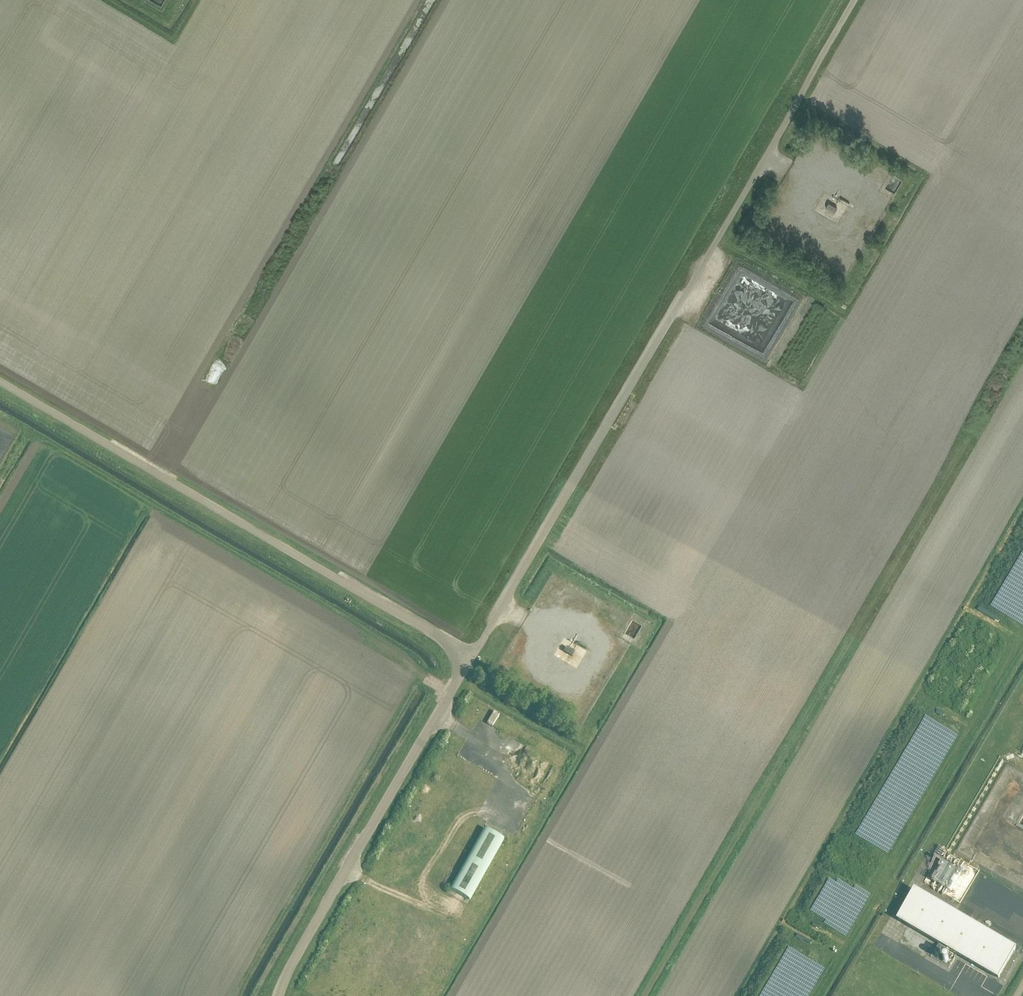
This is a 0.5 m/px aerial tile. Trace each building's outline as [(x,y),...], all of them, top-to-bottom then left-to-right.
[(488,723),(494,726),(500,715),(494,711),(488,723)] [(469,902),(504,841),(485,830),(450,891),(469,902)] [(928,879),(952,892),(962,874),(938,860),(928,879)] [(822,890),(810,912),(826,921),(825,924),(847,936),(861,909),(839,897),(841,893),(838,891),(835,897),(822,890)] [(1000,980),(1017,950),(915,891),(897,921),(1000,980)]
